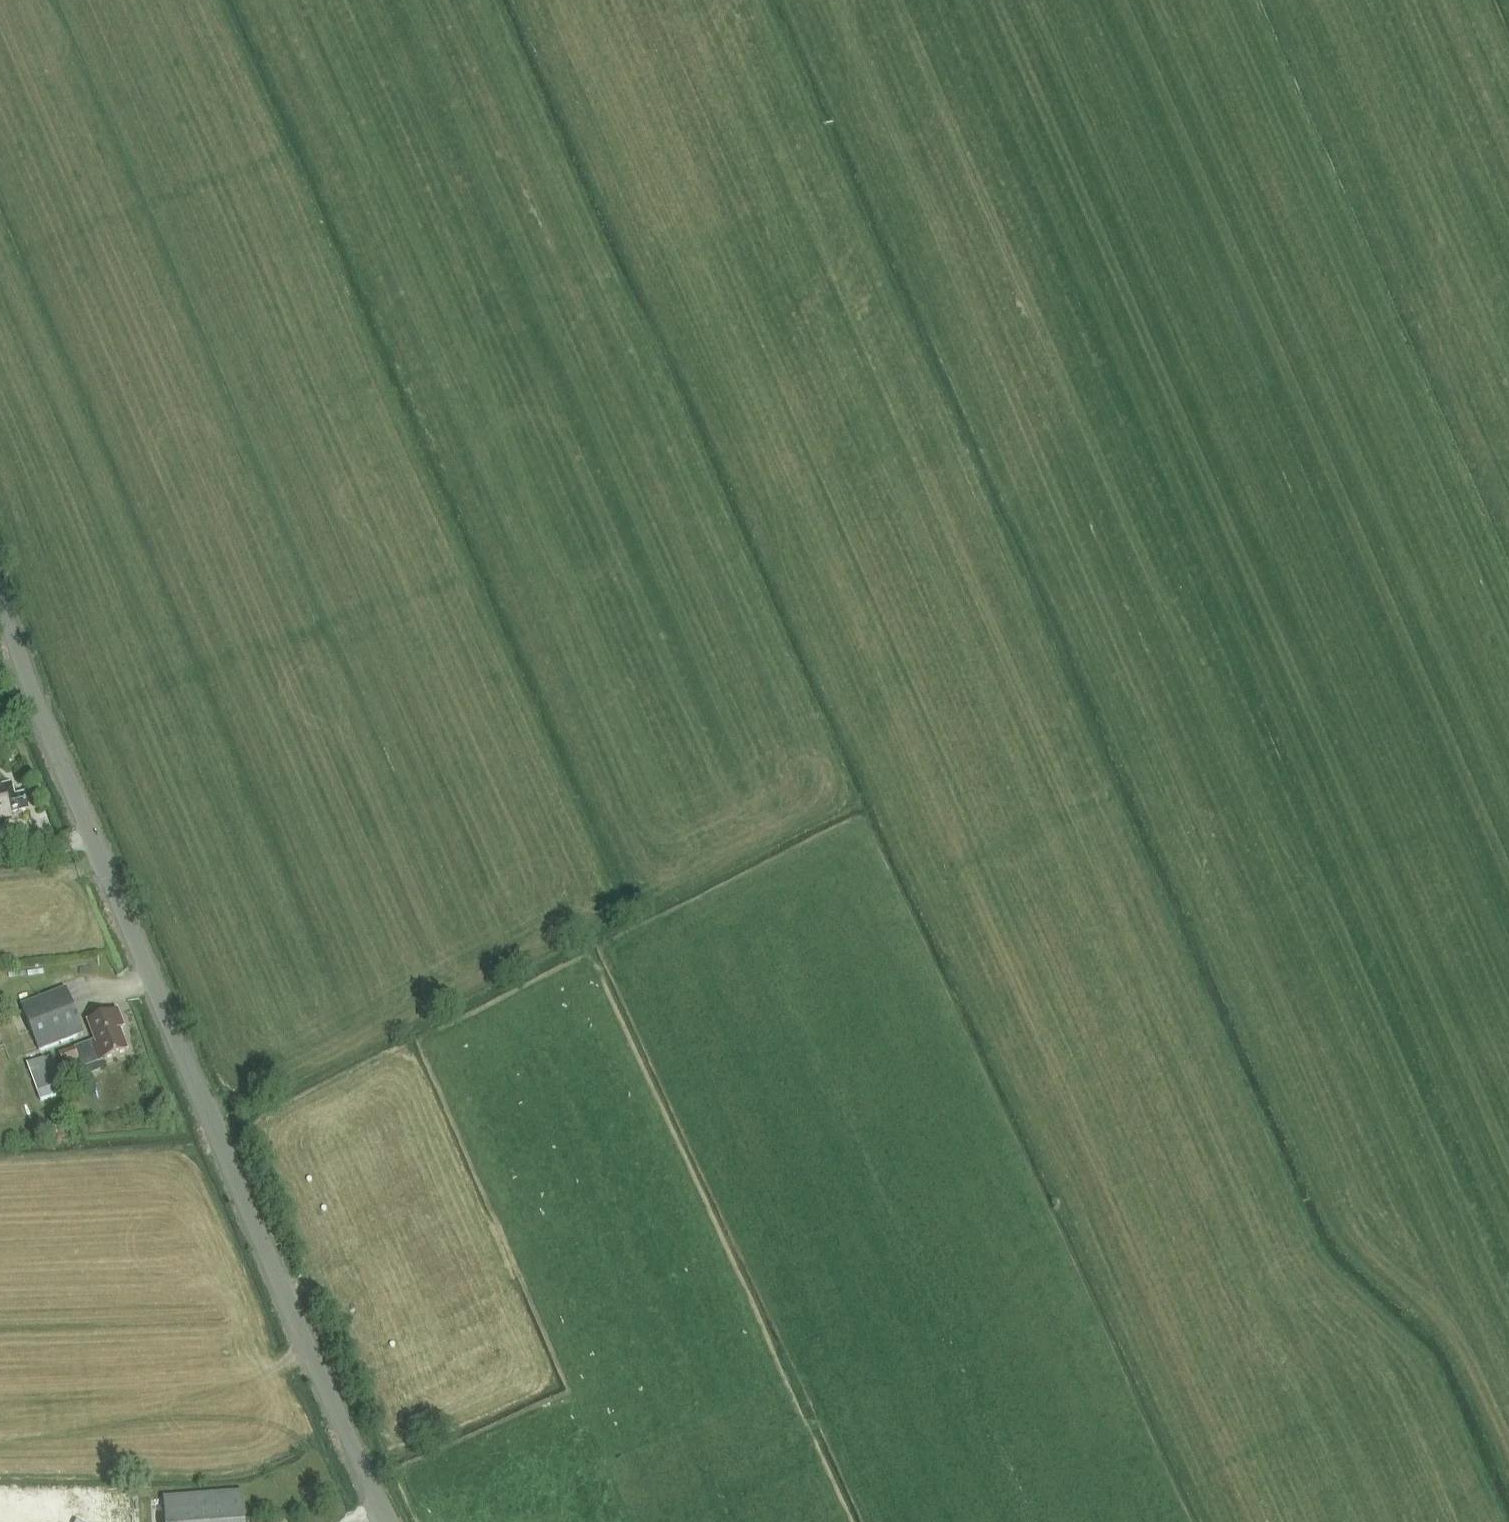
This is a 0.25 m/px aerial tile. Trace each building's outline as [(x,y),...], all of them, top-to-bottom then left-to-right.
[(28,808),(23,793),(14,796),(10,782),(0,785),(0,821),(11,818),(10,813),(28,808)] [(84,1033),(66,987),(21,1005),(39,1051),(84,1033)] [(118,1010),(88,1021),(94,1039),(59,1051),(63,1063),(78,1057),(85,1076),(103,1070),(99,1060),(128,1050),(121,1031),(124,1030),(118,1010)] [(59,1072),(53,1054),(26,1064),(37,1093),(55,1086),(51,1075),(59,1072)] [(243,1492),(164,1498),(166,1521),(245,1521),(243,1492)]
